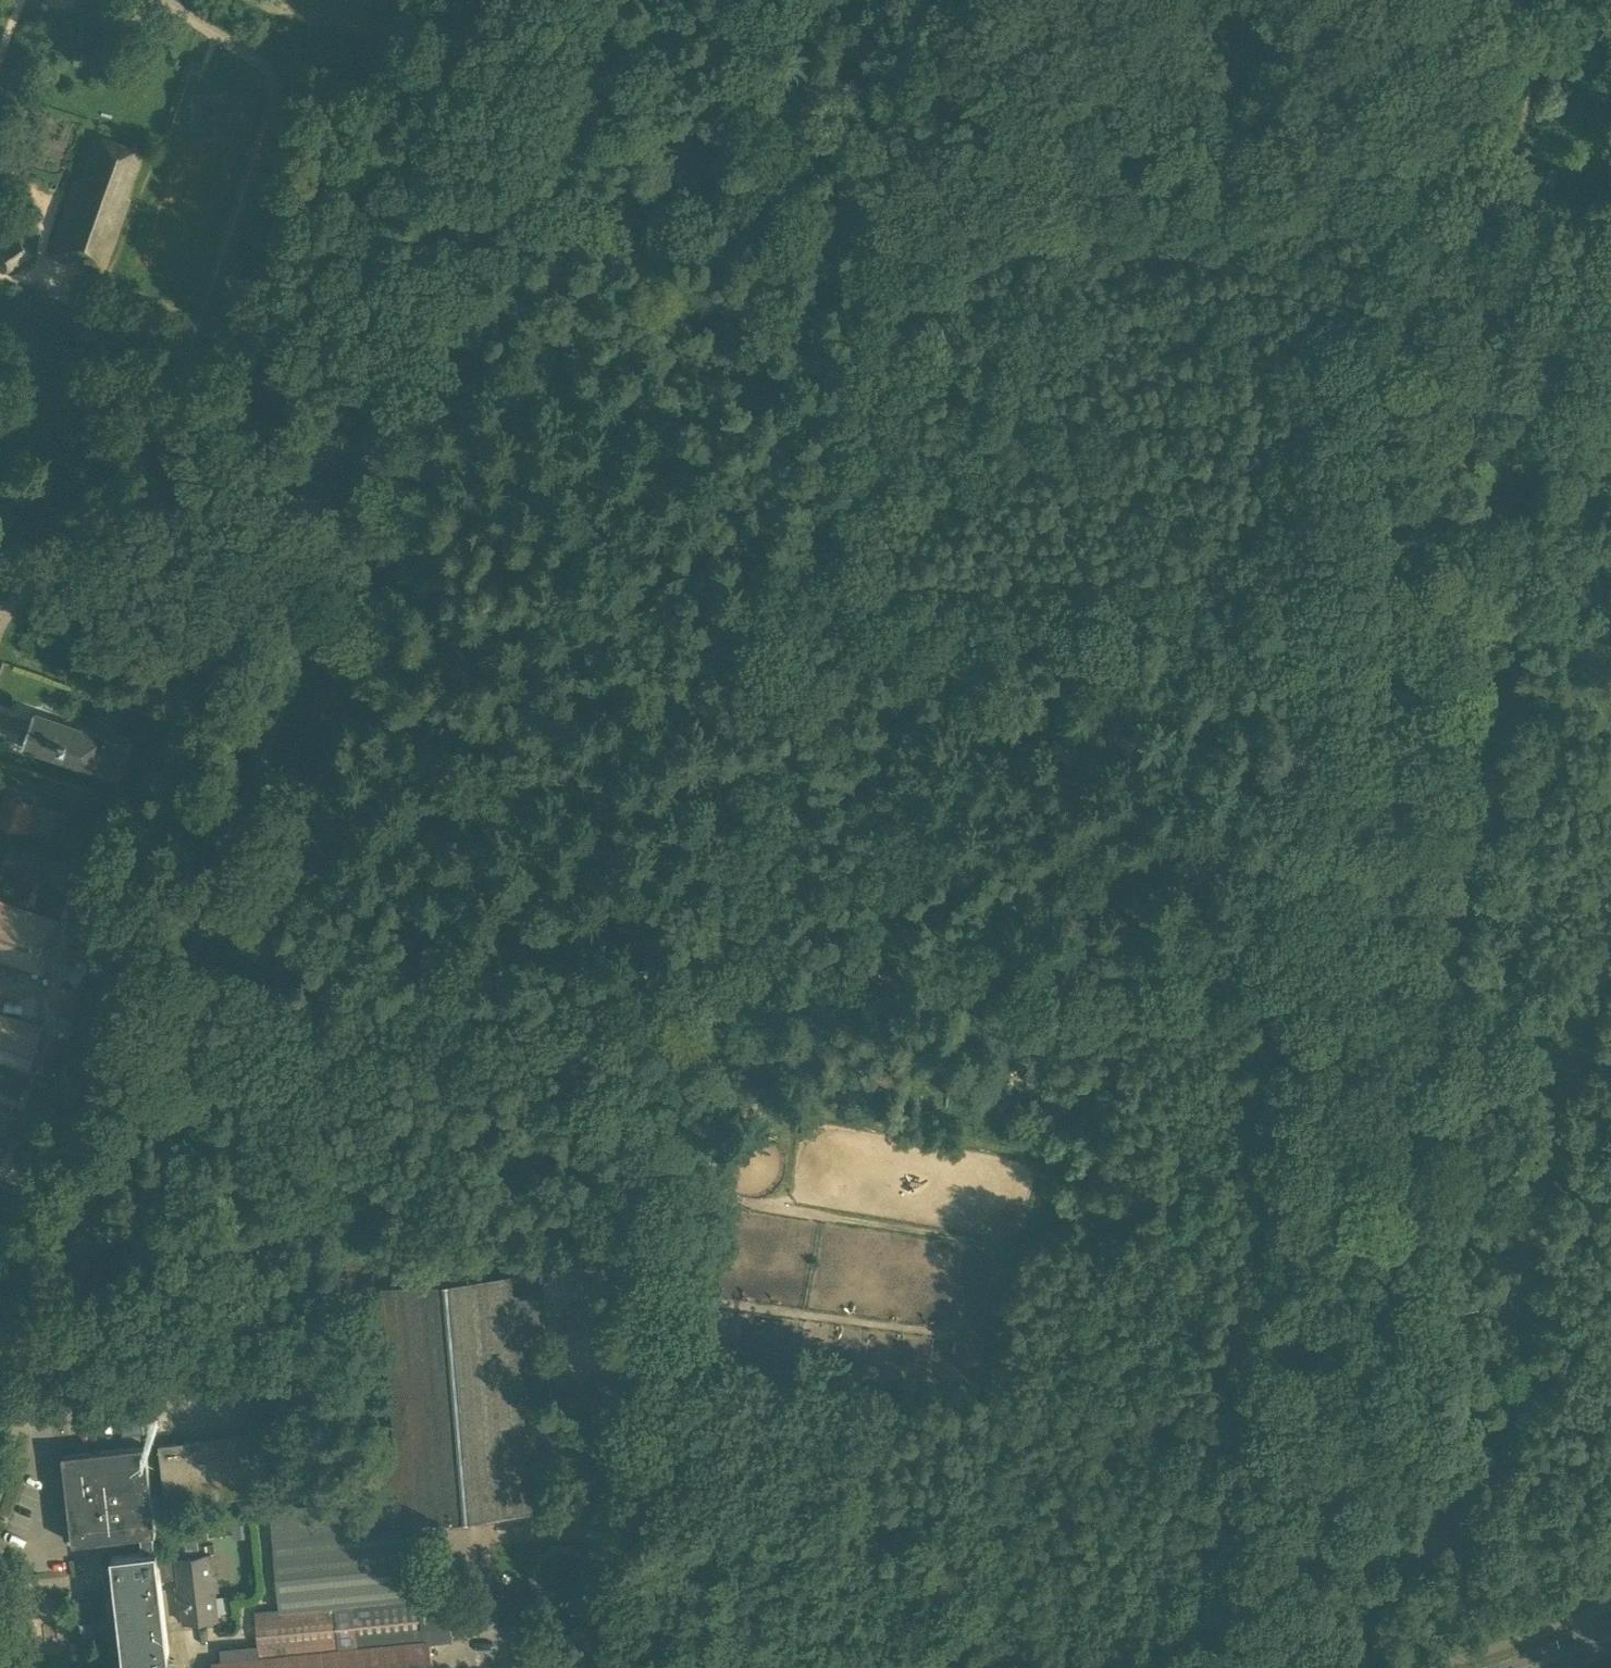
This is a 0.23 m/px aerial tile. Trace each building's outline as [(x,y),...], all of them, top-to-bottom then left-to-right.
[(85,51),(70,54),(74,64),(86,60),(98,61),(110,64),(114,56),(100,51),(85,51)] [(73,180),(48,256),(68,263),(74,255),(83,257),(82,267),(103,274),(130,200),(126,199),(140,153),(135,151),(136,149),(100,136),(99,138),(92,135),(77,181),(73,180)] [(0,235),(0,269),(2,272),(32,253),(15,226),(0,235)] [(94,773),(95,770),(106,739),(107,736),(34,712),(21,749),(94,773)] [(106,739),(95,770),(116,778),(127,746),(111,741),(106,739)] [(62,959),(73,963),(78,948),(67,945),(62,959)] [(384,1284),(398,1456),(404,1526),(422,1524),(421,1521),(534,1512),(515,1274),(384,1284)] [(142,1417),(121,1420),(123,1435),(144,1433),(142,1417)] [(158,1444),(159,1444),(165,1504),(258,1494),(252,1433),(158,1444)] [(62,1455),(72,1543),(141,1535),(143,1550),(155,1549),(153,1534),(155,1534),(145,1445),(62,1455)] [(213,1661),(213,1667),(432,1667),(429,1641),(452,1639),(451,1630),(449,1602),(431,1603),(430,1595),(429,1595),(422,1524),(404,1526),(398,1456),(389,1457),(375,1459),(379,1497),(312,1504),(313,1510),(290,1513),(271,1515),(273,1539),(279,1608),(254,1610),(257,1644),(259,1657),(221,1660),(213,1661)] [(253,1523),(233,1525),(234,1537),(254,1535),(253,1523)] [(214,1526),(199,1528),(200,1537),(215,1535),(214,1526)] [(209,1555),(199,1556),(197,1532),(173,1535),(174,1551),(160,1553),(163,1580),(181,1578),(185,1619),(216,1616),(209,1555)] [(214,1545),(201,1546),(201,1554),(215,1552),(214,1545)] [(143,1550),(112,1554),(125,1667),(171,1667),(157,1549),(155,1549),(143,1550)]
